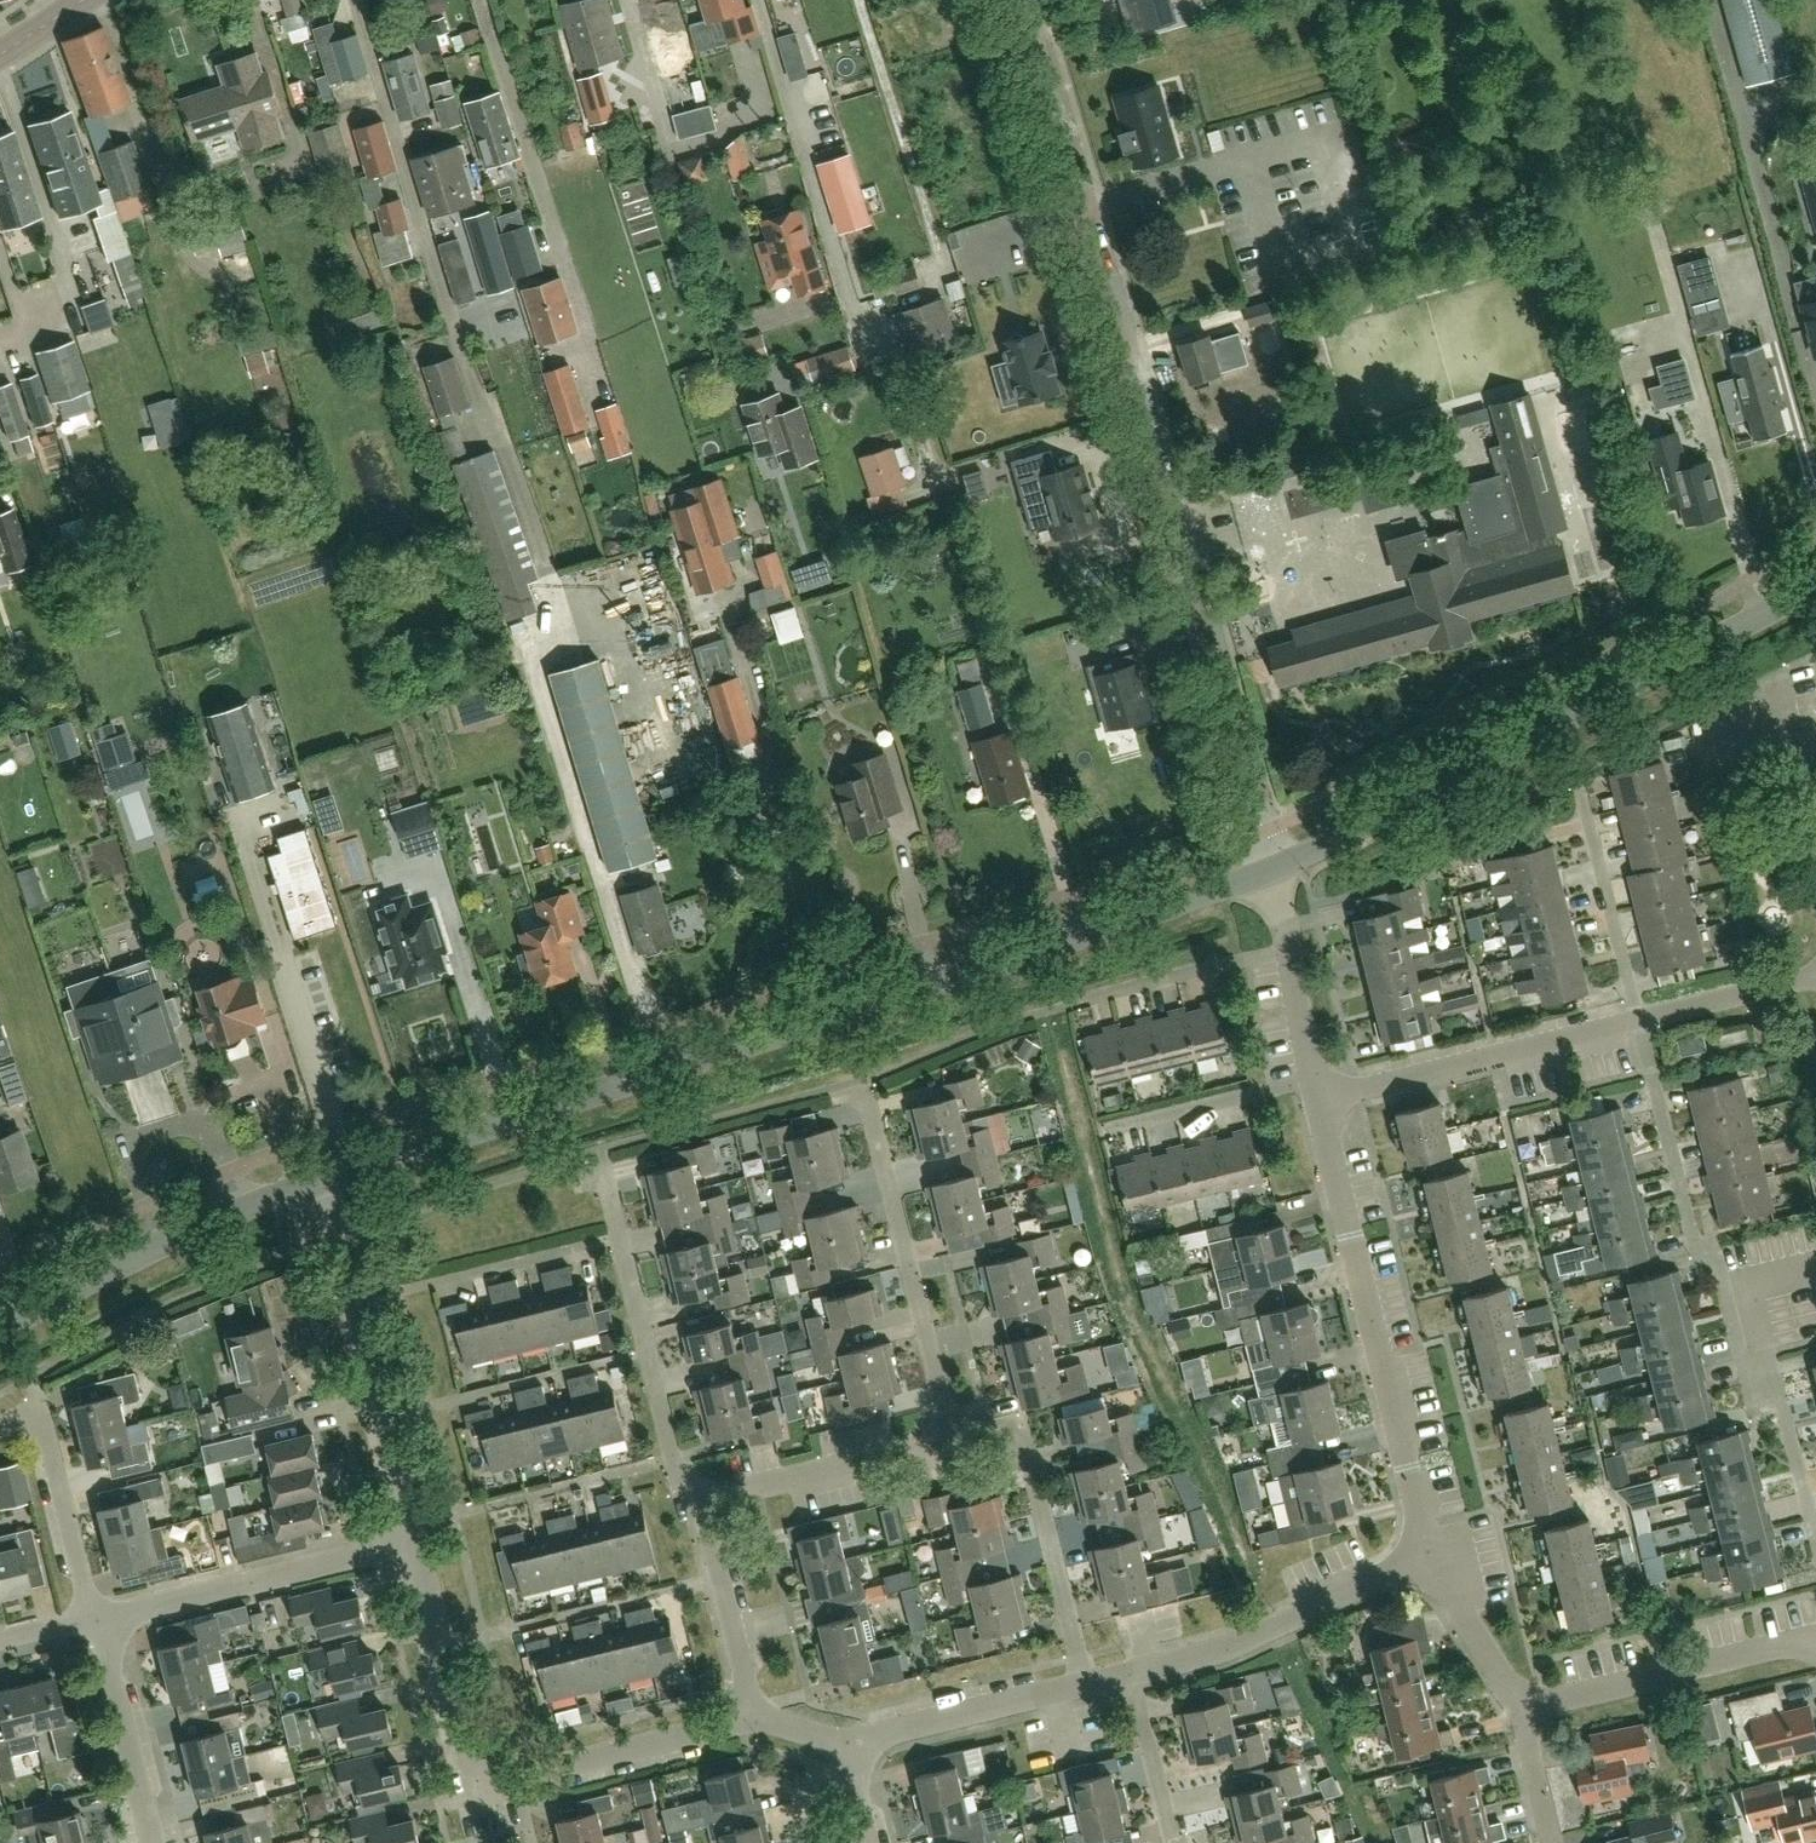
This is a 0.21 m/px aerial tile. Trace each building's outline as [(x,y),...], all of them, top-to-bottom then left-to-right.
[(288,17),(303,13),(300,0),(284,0),(288,17)] [(581,68),(626,55),(609,0),(582,0),(563,6),(581,68)] [(683,0),(649,0),(654,48),(688,45),(683,0)] [(752,6),(746,8),(744,0),(701,0),(707,21),(720,18),(727,42),(760,32),(752,6)] [(1148,30),(1177,21),(1171,0),(1139,0),(1148,30)] [(1749,85),(1796,72),(1775,0),(1725,0),(1749,85)] [(370,73),(357,34),(339,39),(334,22),(314,28),(331,84),(344,80),(345,81),(370,73)] [(131,100),(117,62),(104,27),(66,41),(63,42),(63,43),(79,86),(90,115),(102,111),(131,100)] [(461,33),(461,34),(465,46),(480,41),(476,27),(461,33)] [(431,110),(415,54),(385,63),(401,118),(431,110)] [(266,76),(260,56),(224,66),(229,86),(184,99),(196,142),(241,129),(247,150),(284,139),(278,118),(282,117),(270,75),(266,76)] [(815,87),(838,81),(831,56),(808,62),(815,87)] [(604,72),(578,79),(591,125),(616,118),(604,72)] [(433,85),(437,100),(444,129),(462,124),(455,95),(451,80),(433,85)] [(1159,86),(1115,99),(1125,131),(1119,133),(1125,152),(1136,149),(1141,166),(1173,156),(1168,140),(1174,138),(1159,86)] [(500,92),(484,97),(467,102),(487,165),(503,160),(520,155),(500,92)] [(711,104),(673,115),(680,140),(718,129),(711,104)] [(97,192),(71,113),(49,120),(57,147),(59,146),(65,166),(68,165),(82,209),(96,205),(100,217),(92,219),(105,261),(112,259),(123,288),(130,307),(149,300),(141,281),(131,253),(129,253),(107,188),(97,192)] [(57,147),(49,120),(30,126),(60,217),(82,209),(68,165),(65,166),(59,146),(57,147)] [(311,130),(315,147),(346,138),(340,120),(311,130)] [(397,169),(383,121),(355,130),(369,176),(361,178),(371,210),(378,208),(385,230),(375,233),(384,267),(415,257),(406,228),(409,227),(400,199),(386,204),(379,181),(385,180),(383,173),(397,169)] [(578,121),(560,126),(567,150),(585,144),(578,121)] [(15,132),(0,137),(0,155),(21,222),(41,216),(15,132)] [(1221,135),(1226,156),(1239,154),(1234,133),(1221,135)] [(97,153),(114,201),(148,189),(151,188),(133,140),(114,146),(97,153)] [(468,163),(462,144),(412,159),(430,216),(475,202),(463,164),(468,163)] [(0,155),(0,226),(1,228),(21,222),(0,155)] [(841,231),(871,222),(850,155),(821,164),(841,231)] [(1802,182),(1815,232),(1815,178),(1802,182)] [(493,209),(465,217),(488,293),(515,285),(493,209)] [(816,263),(800,209),(765,219),(776,254),(773,255),(779,276),(794,271),(801,294),(826,286),(819,262),(816,263)] [(220,249),(247,241),(241,218),(212,226),(190,232),(196,255),(218,249),(220,249)] [(528,228),(502,236),(510,261),(536,253),(528,228)] [(478,298),(459,236),(439,242),(457,304),(478,298)] [(1699,333),(1709,330),(1698,291),(1722,285),(1713,252),(1680,261),(1699,333)] [(890,275),(896,295),(923,286),(916,266),(890,275)] [(577,331),(561,280),(527,291),(543,342),(577,331)] [(1281,297),(1245,307),(1251,327),(1287,316),(1281,297)] [(114,326),(105,298),(81,306),(90,334),(114,326)] [(943,298),(901,312),(915,354),(957,341),(943,298)] [(1802,305),(1815,354),(1815,301),(1802,305)] [(384,307),(337,324),(343,339),(389,322),(384,307)] [(1208,335),(1181,343),(1181,345),(1194,387),(1211,383),(1209,376),(1220,373),(1250,365),(1246,351),(1240,330),(1209,339),(1208,335)] [(1009,362),(993,366),(999,386),(1015,382),(1021,401),(1021,402),(1058,392),(1053,372),(1056,371),(1051,351),(1047,353),(1041,332),(1004,343),(1009,362)] [(90,390),(74,340),(36,352),(52,402),(90,390)] [(1738,376),(1735,377),(1746,418),(1749,417),(1756,441),(1788,432),(1782,409),(1786,408),(1775,367),(1771,368),(1764,344),(1732,353),(1738,376)] [(815,385),(857,370),(849,347),(807,360),(815,385)] [(471,405),(454,358),(425,368),(445,427),(461,422),(456,410),(471,405)] [(1660,365),(1665,381),(1665,382),(1677,379),(1683,399),(1695,396),(1685,359),(1660,365)] [(570,363),(547,371),(566,431),(589,424),(570,363)] [(54,420),(39,373),(22,379),(37,425),(54,420)] [(31,441),(28,430),(12,382),(0,386),(0,412),(8,437),(12,435),(20,457),(34,451),(31,441)] [(785,411),(779,393),(746,403),(762,455),(782,448),(788,467),(818,458),(801,406),(785,411)] [(1296,640),(1269,648),(1279,683),(1431,640),(1433,647),(1473,636),(1467,617),(1575,587),(1566,555),(1562,540),(1560,541),(1557,528),(1567,525),(1544,447),(1545,447),(1529,393),(1492,403),(1493,406),(1496,418),(1504,443),(1490,447),(1496,468),(1498,475),(1460,486),(1459,486),(1471,527),(1457,531),(1457,528),(1426,537),(1424,530),(1390,540),(1394,555),(1401,577),(1412,574),(1418,594),(1293,629),(1296,640)] [(186,442),(172,397),(149,404),(163,449),(186,442)] [(628,433),(621,412),(618,403),(596,410),(600,419),(607,440),(628,433)] [(1438,434),(1435,423),(1435,422),(1409,429),(1412,441),(1438,434)] [(539,579),(493,451),(472,458),(459,425),(440,432),(453,465),(509,621),(538,610),(528,582),(539,579)] [(1676,432),(1648,440),(1667,510),(1681,506),(1687,526),(1724,516),(1710,464),(1686,470),(1676,432)] [(581,443),(587,458),(606,451),(600,436),(581,443)] [(906,486),(894,447),(861,457),(874,496),(877,495),(878,498),(869,500),(872,515),(908,506),(903,487),(906,486)] [(1011,462),(1023,503),(1041,498),(1049,525),(1055,524),(1059,538),(1097,527),(1090,502),(1094,501),(1094,499),(1090,500),(1087,492),(1091,491),(1091,489),(1087,490),(1080,466),(1057,473),(1051,450),(1011,462)] [(981,469),(964,474),(972,501),(989,496),(981,469)] [(719,479),(694,488),(698,502),(674,509),(700,591),(732,581),(719,540),(737,534),(719,479)] [(0,513),(0,573),(31,563),(14,508),(0,513)] [(91,544),(82,516),(59,524),(62,535),(52,539),(56,553),(67,549),(68,552),(91,544)] [(778,588),(782,600),(782,601),(793,598),(778,550),(755,557),(767,592),(778,588)] [(838,563),(806,571),(812,595),(844,588),(838,563)] [(640,583),(669,579),(667,566),(638,570),(640,583)] [(651,606),(682,598),(677,581),(647,590),(651,606)] [(772,614),(781,643),(805,636),(795,607),(772,614)] [(521,621),(510,626),(515,638),(526,633),(521,621)] [(1111,726),(1112,731),(1133,724),(1134,724),(1152,718),(1154,717),(1148,698),(1152,696),(1152,695),(1139,651),(1123,656),(1093,665),(1111,726)] [(586,662),(550,673),(610,872),(650,860),(659,858),(599,658),(586,662)] [(766,757),(741,675),(708,685),(733,767),(766,757)] [(995,721),(983,684),(959,691),(971,728),(995,721)] [(248,703),(229,710),(210,716),(217,738),(214,743),(218,753),(222,755),(236,799),(256,792),(275,786),(248,703)] [(81,754),(71,721),(50,727),(60,761),(81,754)] [(114,722),(91,730),(101,763),(103,772),(127,765),(118,735),(114,722)] [(1031,793),(1011,731),(975,742),(994,804),(1031,793)] [(885,754),(854,764),(859,779),(839,785),(854,835),(868,831),(872,833),(882,830),(884,826),(888,824),(885,814),(901,809),(885,754)] [(1663,763),(1613,776),(1621,809),(1672,796),(1671,795),(1681,793),(1680,788),(1670,791),(1663,763)] [(1621,809),(1629,842),(1680,829),(1672,796),(1621,809)] [(430,802),(395,813),(402,836),(437,825),(430,802)] [(278,833),(283,847),(268,852),(277,880),(294,935),(335,922),(305,825),(278,833)] [(1629,875),(1630,876),(1681,863),(1680,862),(1697,858),(1696,855),(1687,857),(1680,829),(1629,842),(1637,873),(1629,875)] [(1514,881),(1558,870),(1552,845),(1487,861),(1490,873),(1511,868),(1514,881)] [(1630,876),(1638,909),(1689,896),(1681,863),(1630,876)] [(1514,881),(1493,886),(1496,897),(1517,892),(1520,905),(1564,894),(1558,870),(1514,881)] [(640,953),(646,951),(648,955),(661,950),(661,946),(675,941),(657,884),(621,896),(640,953)] [(1356,919),(1362,944),(1407,933),(1404,920),(1425,914),(1418,887),(1387,895),(1391,911),(1356,919)] [(526,982),(537,979),(539,984),(576,972),(565,938),(583,932),(571,893),(536,904),(543,928),(523,934),(529,952),(518,956),(526,982)] [(1564,894),(1520,905),(1499,910),(1501,920),(1522,915),(1525,929),(1570,918),(1564,894)] [(381,910),(383,918),(378,920),(396,977),(405,975),(409,986),(441,976),(439,970),(448,967),(442,951),(444,950),(440,935),(443,934),(433,903),(413,909),(409,895),(387,902),(389,907),(381,910)] [(1638,909),(1646,941),(1697,928),(1705,926),(1705,923),(1696,925),(1689,896),(1638,909)] [(1570,918),(1525,929),(1526,929),(1505,934),(1508,945),(1528,940),(1532,953),(1576,942),(1570,918)] [(1428,927),(1407,933),(1362,944),(1368,968),(1413,957),(1410,943),(1431,938),(1428,927)] [(1705,962),(1697,928),(1646,941),(1654,975),(1662,973),(1665,986),(1696,978),(1692,965),(1705,962)] [(1576,942),(1532,953),(1511,958),(1514,970),(1534,964),(1537,977),(1582,966),(1576,942)] [(1465,944),(1413,957),(1368,968),(1374,992),(1419,981),(1416,968),(1468,956),(1465,944)] [(113,972),(120,995),(119,996),(143,1067),(182,1054),(173,1026),(180,1023),(182,1020),(174,998),(165,1001),(151,960),(113,972)] [(1582,966),(1537,977),(1517,982),(1520,993),(1541,988),(1544,1001),(1588,990),(1582,966)] [(113,972),(112,973),(70,987),(77,1008),(68,1011),(76,1035),(85,1032),(93,1056),(97,1054),(105,1077),(141,1065),(142,1067),(143,1067),(119,996),(120,995),(113,972)] [(1442,986),(1440,976),(1419,981),(1374,992),(1380,1016),(1425,1005),(1421,992),(1442,986)] [(241,985),(238,977),(202,989),(207,1004),(204,1011),(212,1035),(216,1034),(219,1042),(223,1041),(224,1044),(231,1045),(238,1043),(243,1038),(242,1034),(256,1030),(253,1022),(267,1017),(255,980),(241,985)] [(1380,1033),(1383,1032),(1385,1040),(1386,1040),(1387,1041),(1431,1030),(1427,1016),(1448,1010),(1449,1014),(1480,1006),(1477,992),(1445,1000),(1425,1005),(1380,1016),(1377,1021),(1380,1033)] [(1204,1009),(1187,1013),(1185,1008),(1198,1059),(1231,1051),(1218,999),(1203,1003),(1204,1009)] [(1198,1059),(1185,1008),(1170,1011),(1172,1017),(1154,1021),(1166,1067),(1198,1059)] [(1166,1067),(1154,1021),(1153,1016),(1137,1020),(1139,1025),(1122,1029),(1133,1075),(1166,1067)] [(1133,1075),(1122,1029),(1121,1029),(1120,1024),(1105,1028),(1106,1033),(1089,1038),(1100,1083),(1133,1075)] [(1747,1028),(1719,1035),(1722,1047),(1750,1040),(1747,1028)] [(1677,1040),(1681,1057),(1707,1050),(1703,1033),(1677,1040)] [(1,1077),(18,1071),(14,1061),(0,1066),(0,1074),(1,1077)] [(964,1121),(964,1120),(961,1109),(984,1103),(977,1076),(946,1084),(949,1098),(907,1108),(910,1120),(913,1119),(917,1133),(964,1121)] [(1698,1124),(1749,1111),(1759,1108),(1757,1104),(1748,1106),(1741,1077),(1690,1090),(1698,1124)] [(1541,1149),(1623,1129),(1620,1118),(1623,1118),(1620,1102),(1570,1115),(1574,1132),(1551,1137),(1551,1139),(1539,1142),(1541,1149)] [(1392,1120),(1399,1149),(1408,1147),(1411,1162),(1453,1152),(1448,1132),(1458,1130),(1457,1125),(1447,1128),(1441,1103),(1399,1113),(1400,1118),(1392,1120)] [(1749,1111),(1698,1124),(1706,1156),(1757,1143),(1749,1111)] [(964,1121),(917,1133),(920,1146),(917,1147),(920,1158),(961,1148),(965,1162),(997,1154),(990,1128),(976,1131),(973,1118),(964,1120),(964,1121)] [(795,1164),(842,1152),(839,1139),(841,1138),(839,1127),(797,1137),(793,1123),(762,1131),(769,1158),(792,1152),(795,1164)] [(1218,1141),(1230,1186),(1263,1178),(1251,1127),(1235,1131),(1236,1136),(1218,1141)] [(1627,1146),(1623,1129),(1541,1149),(1542,1153),(1546,1153),(1548,1164),(1580,1156),(1583,1165),(1632,1153),(1631,1145),(1627,1146)] [(37,1178),(21,1130),(0,1137),(0,1191),(37,1178)] [(1230,1186),(1218,1141),(1217,1135),(1202,1139),(1203,1144),(1186,1149),(1197,1195),(1230,1186)] [(651,1199),(699,1188),(696,1176),(719,1170),(713,1143),(681,1150),(685,1164),(642,1175),(645,1185),(648,1186),(651,1199)] [(1197,1195),(1186,1149),(1184,1143),(1169,1147),(1170,1153),(1153,1157),(1165,1203),(1197,1195)] [(1757,1143),(1706,1156),(1711,1173),(1702,1175),(1706,1191),(1715,1189),(1775,1174),(1774,1170),(1765,1172),(1757,1143)] [(1165,1203),(1153,1157),(1151,1151),(1136,1155),(1138,1160),(1120,1165),(1131,1211),(1165,1203)] [(798,1176),(774,1182),(781,1208),(812,1200),(809,1187),(850,1177),(848,1166),(846,1167),(842,1152),(795,1164),(798,1176)] [(1636,1167),(1632,1153),(1583,1165),(1583,1168),(1567,1172),(1570,1185),(1563,1186),(1566,1196),(1636,1178),(1633,1167),(1636,1167)] [(997,1154),(965,1162),(968,1175),(926,1186),(929,1196),(932,1196),(936,1210),(983,1199),(980,1187),(1003,1181),(997,1154)] [(1496,1236),(1486,1239),(1476,1199),(1486,1196),(1485,1192),(1476,1195),(1469,1170),(1427,1180),(1429,1186),(1420,1189),(1426,1217),(1435,1215),(1443,1245),(1434,1247),(1440,1274),(1450,1272),(1451,1279),(1493,1269),(1487,1243),(1497,1241),(1496,1236)] [(1775,1174),(1715,1189),(1723,1223),(1774,1210),(1766,1176),(1775,1174)] [(1640,1194),(1636,1178),(1566,1196),(1569,1211),(1593,1205),(1595,1215),(1645,1202),(1643,1194),(1640,1194)] [(1069,1225),(1092,1223),(1088,1180),(1064,1183),(1069,1225)] [(699,1188),(651,1199),(655,1213),(652,1213),(655,1224),(697,1214),(700,1228),(731,1221),(725,1194),(702,1200),(699,1188)] [(983,1199),(936,1210),(939,1224),(936,1225),(939,1235),(981,1225),(984,1240),(1016,1232),(1009,1206),(986,1211),(983,1199)] [(812,1200),(781,1208),(788,1235),(811,1229),(814,1242),(861,1230),(857,1217),(860,1216),(857,1205),(816,1215),(812,1200)] [(1648,1214),(1645,1202),(1595,1215),(1599,1229),(1575,1235),(1578,1246),(1648,1228),(1645,1215),(1648,1214)] [(1217,1268),(1246,1261),(1292,1249),(1286,1224),(1264,1230),(1261,1215),(1207,1228),(1217,1268)] [(731,1221),(700,1228),(704,1242),(662,1253),(664,1263),(667,1263),(670,1277),(718,1265),(729,1263),(726,1251),(738,1248),(731,1221)] [(1652,1243),(1648,1228),(1578,1246),(1554,1252),(1560,1274),(1584,1268),(1581,1259),(1605,1253),(1608,1265),(1657,1253),(1655,1242),(1652,1243)] [(861,1230),(814,1242),(817,1254),(794,1260),(800,1286),(832,1278),(828,1264),(869,1254),(867,1243),(864,1244),(861,1230)] [(990,1289),(1037,1278),(1034,1267),(1058,1261),(1051,1234),(1020,1241),(1023,1255),(981,1265),(984,1276),(987,1275),(990,1289)] [(1246,1261),(1217,1268),(1225,1307),(1232,1306),(1284,1293),(1280,1279),(1298,1275),(1292,1249),(1246,1261)] [(1135,1257),(1141,1278),(1151,1312),(1154,1311),(1158,1325),(1175,1320),(1172,1309),(1169,1310),(1162,1281),(1155,1283),(1148,1253),(1135,1257)] [(718,1265),(670,1277),(674,1291),(671,1291),(674,1302),(716,1292),(719,1306),(751,1299),(744,1272),(721,1278),(718,1265)] [(557,1270),(574,1339),(601,1332),(590,1286),(576,1289),(570,1267),(557,1270)] [(1633,1293),(1610,1299),(1613,1312),(1683,1294),(1680,1281),(1682,1281),(1679,1269),(1630,1281),(1633,1293)] [(547,1345),(574,1339),(557,1270),(543,1274),(549,1296),(536,1299),(547,1345)] [(1040,1290),(1037,1278),(990,1289),(993,1304),(991,1304),(994,1315),(1035,1305),(1039,1319),(1070,1312),(1064,1284),(1040,1290)] [(521,1352),(547,1345),(536,1299),(524,1302),(518,1279),(504,1283),(521,1352)] [(495,1358),(521,1352),(504,1283),(490,1286),(496,1308),(483,1311),(495,1358)] [(1474,1330),(1481,1361),(1473,1363),(1480,1391),(1489,1389),(1490,1395),(1532,1385),(1526,1360),(1536,1357),(1536,1354),(1525,1356),(1515,1316),(1526,1313),(1525,1309),(1515,1311),(1508,1286),(1466,1297),(1468,1302),(1459,1304),(1466,1332),(1474,1330)] [(819,1316),(808,1319),(815,1344),(846,1337),(842,1323),(884,1313),(881,1302),(878,1303),(875,1288),(828,1300),(827,1295),(814,1298),(819,1316)] [(1284,1293),(1232,1306),(1236,1321),(1241,1319),(1247,1343),(1271,1338),(1317,1327),(1316,1323),(1319,1320),(1320,1315),(1319,1311),(1316,1308),(1311,1306),(1310,1301),(1288,1307),(1284,1293)] [(1686,1309),(1683,1294),(1613,1312),(1616,1324),(1639,1318),(1642,1330),(1692,1318),(1690,1308),(1686,1309)] [(467,1365),(495,1358),(483,1311),(470,1315),(467,1302),(440,1308),(444,1322),(456,1319),(467,1365)] [(1070,1312),(1039,1319),(1042,1333),(1000,1343),(1003,1354),(1005,1353),(1009,1368),(1057,1356),(1054,1344),(1077,1338),(1070,1312)] [(1695,1329),(1692,1318),(1642,1330),(1645,1341),(1622,1347),(1625,1360),(1695,1342),(1692,1329),(1695,1329)] [(730,1351),(733,1365),(765,1357),(759,1330),(735,1336),(732,1323),(685,1335),(688,1349),(685,1350),(688,1361),(730,1351)] [(301,1391),(289,1369),(288,1368),(287,1369),(284,1369),(281,1355),(278,1346),(273,1325),(249,1331),(250,1334),(231,1338),(242,1381),(247,1380),(250,1392),(230,1397),(238,1430),(295,1415),(290,1396),(301,1391)] [(1274,1351),(1251,1357),(1257,1383),(1258,1383),(1309,1370),(1305,1356),(1323,1352),(1317,1327),(1271,1338),(1274,1351)] [(845,1366),(848,1378),(895,1366),(891,1353),(894,1352),(891,1341),(849,1351),(846,1337),(815,1344),(821,1371),(845,1366)] [(1699,1357),(1695,1342),(1625,1360),(1628,1372),(1651,1366),(1654,1378),(1704,1366),(1702,1356),(1699,1357)] [(1060,1369),(1057,1356),(1009,1368),(1012,1382),(1010,1382),(1012,1393),(1021,1391),(1024,1405),(1089,1389),(1083,1363),(1060,1369)] [(1547,1375),(1566,1374),(1565,1356),(1546,1358),(1547,1375)] [(765,1357),(733,1365),(737,1379),(695,1389),(698,1400),(701,1400),(704,1413),(751,1402),(748,1390),(772,1384),(765,1357)] [(895,1366),(848,1378),(851,1390),(827,1396),(834,1423),(836,1428),(867,1420),(862,1401),(903,1391),(900,1379),(898,1380),(895,1366)] [(1707,1377),(1704,1366),(1654,1378),(1657,1390),(1634,1396),(1637,1408),(1707,1390),(1704,1378),(1707,1377)] [(1270,1421),(1273,1421),(1336,1405),(1330,1381),(1313,1385),(1309,1370),(1258,1383),(1262,1397),(1264,1396),(1270,1421)] [(75,1421),(81,1425),(84,1435),(128,1424),(123,1405),(139,1401),(142,1398),(135,1373),(101,1381),(105,1397),(76,1405),(72,1411),(75,1421)] [(584,1376),(600,1444),(627,1437),(616,1391),(602,1395),(597,1373),(584,1376)] [(574,1450),(600,1444),(584,1376),(570,1379),(575,1401),(563,1404),(574,1450)] [(1209,1383),(1195,1387),(1197,1398),(1212,1394),(1209,1383)] [(547,1457),(574,1450),(563,1404),(549,1407),(544,1386),(531,1389),(547,1457)] [(521,1463),(547,1457),(531,1389),(517,1392),(522,1414),(510,1417),(521,1463)] [(1711,1405),(1707,1390),(1637,1408),(1640,1420),(1663,1414),(1667,1427),(1716,1415),(1714,1404),(1711,1405)] [(1062,1405),(1065,1417),(1060,1418),(1063,1431),(1061,1432),(1064,1443),(1106,1433),(1109,1447),(1140,1440),(1168,1432),(1162,1421),(1137,1427),(1133,1412),(1110,1418),(1107,1406),(1104,1395),(1062,1405)] [(754,1414),(751,1402),(704,1413),(707,1427),(705,1428),(707,1439),(749,1428),(753,1443),(784,1435),(778,1409),(754,1414)] [(1563,1416),(1553,1419),(1549,1403),(1507,1413),(1509,1419),(1500,1421),(1507,1449),(1515,1447),(1523,1476),(1514,1479),(1521,1507),(1529,1505),(1531,1511),(1573,1500),(1567,1476),(1576,1474),(1575,1469),(1566,1472),(1556,1431),(1566,1429),(1563,1416)] [(1269,1448),(1272,1463),(1323,1450),(1319,1436),(1342,1430),(1336,1405),(1273,1421),(1279,1446),(1269,1448)] [(494,1469),(521,1463),(510,1417),(497,1420),(494,1408),(468,1414),(471,1427),(483,1424),(494,1469)] [(222,1434),(217,1410),(200,1414),(205,1437),(222,1434)] [(128,1424),(84,1435),(91,1466),(120,1459),(124,1475),(154,1468),(147,1441),(133,1444),(128,1424)] [(1682,1472),(1752,1454),(1748,1440),(1751,1440),(1748,1428),(1699,1441),(1702,1452),(1678,1458),(1682,1472)] [(258,1452),(253,1433),(203,1445),(207,1464),(258,1452)] [(276,1474),(316,1465),(321,1464),(314,1433),(269,1444),(276,1474)] [(1073,1483),(1076,1482),(1079,1497),(1126,1485),(1123,1472),(1146,1466),(1140,1440),(1109,1447),(1112,1461),(1071,1472),(1073,1483)] [(1281,1476),(1287,1501),(1349,1485),(1343,1461),(1326,1465),(1323,1450),(1272,1463),(1276,1478),(1281,1476)] [(1755,1467),(1752,1454),(1682,1472),(1685,1483),(1708,1477),(1711,1490),(1761,1477),(1758,1467),(1755,1467)] [(32,1502),(22,1462),(0,1467),(0,1509),(32,1502)] [(316,1465),(276,1474),(271,1475),(278,1505),(318,1496),(323,1494),(316,1465)] [(110,1539),(151,1529),(144,1499),(166,1494),(162,1476),(127,1485),(131,1502),(102,1509),(110,1539)] [(1763,1488),(1761,1477),(1711,1490),(1714,1501),(1691,1507),(1694,1519),(1764,1502),(1760,1488),(1763,1488)] [(213,1491),(217,1509),(232,1506),(226,1481),(211,1485),(213,1491)] [(1127,1526),(1159,1518),(1152,1490),(1129,1496),(1126,1485),(1079,1497),(1083,1510),(1080,1511),(1083,1522),(1124,1512),(1127,1526)] [(1349,1485),(1287,1501),(1292,1525),(1281,1528),(1285,1543),(1340,1530),(1336,1516),(1356,1511),(1349,1485)] [(217,1509),(213,1491),(201,1494),(205,1512),(217,1509)] [(955,1521),(958,1532),(1006,1521),(1003,1505),(1005,1505),(1002,1494),(961,1504),(957,1491),(925,1499),(932,1526),(955,1521)] [(230,1517),(240,1562),(284,1551),(281,1537),(325,1527),(318,1496),(278,1505),(274,1506),(279,1530),(263,1534),(264,1541),(251,1544),(243,1514),(230,1517)] [(614,1504),(630,1568),(658,1561),(646,1515),(633,1518),(628,1500),(614,1504)] [(1767,1516),(1764,1502),(1694,1519),(1697,1531),(1720,1525),(1723,1537),(1773,1525),(1771,1515),(1767,1516)] [(630,1568),(614,1504),(601,1507),(605,1524),(592,1528),(604,1575),(630,1568)] [(801,1538),(801,1539),(805,1556),(797,1558),(800,1569),(846,1558),(842,1540),(852,1537),(850,1526),(846,1512),(813,1520),(816,1534),(801,1538)] [(592,1528),(580,1531),(576,1514),(561,1517),(578,1582),(604,1575),(592,1528)] [(552,1538),(539,1541),(551,1588),(578,1582),(561,1517),(547,1521),(552,1538)] [(1159,1518),(1127,1526),(1131,1540),(1090,1550),(1092,1560),(1094,1560),(1098,1574),(1145,1563),(1142,1550),(1166,1544),(1159,1518)] [(1556,1564),(1564,1594),(1555,1596),(1562,1624),(1571,1622),(1572,1627),(1614,1617),(1608,1592),(1618,1590),(1617,1585),(1607,1588),(1597,1548),(1607,1545),(1606,1541),(1596,1543),(1590,1520),(1548,1530),(1550,1535),(1541,1537),(1548,1566),(1556,1564)] [(1006,1521),(958,1532),(961,1545),(937,1550),(944,1577),(976,1569),(973,1554),(1014,1544),(1011,1533),(1010,1534),(1006,1521)] [(1776,1535),(1773,1525),(1723,1537),(1726,1549),(1703,1555),(1706,1567),(1776,1549),(1773,1536),(1776,1535)] [(162,1526),(151,1529),(110,1539),(117,1570),(147,1562),(151,1579),(185,1570),(181,1554),(170,1557),(162,1526)] [(0,1536),(0,1595),(28,1589),(29,1588),(29,1587),(24,1566),(39,1562),(31,1528),(0,1536)] [(551,1588),(539,1541),(526,1545),(523,1533),(502,1538),(505,1552),(512,1550),(524,1595),(551,1588)] [(205,1540),(210,1571),(232,1568),(227,1537),(205,1540)] [(1780,1564),(1776,1549),(1706,1567),(1709,1579),(1733,1573),(1736,1586),(1786,1574),(1783,1563),(1780,1564)] [(862,1554),(846,1558),(800,1569),(802,1581),(811,1579),(815,1596),(830,1593),(833,1607),(867,1598),(868,1602),(887,1598),(884,1584),(864,1588),(861,1574),(865,1568),(862,1554)] [(1145,1563),(1098,1574),(1101,1588),(1099,1588),(1102,1599),(1144,1589),(1147,1603),(1178,1596),(1171,1569),(1148,1574),(1145,1563)] [(974,1599),(977,1610),(1025,1598),(1022,1584),(1023,1583),(1021,1572),(980,1582),(976,1569),(944,1577),(951,1604),(974,1599)] [(320,1618),(323,1634),(366,1624),(359,1596),(328,1604),(325,1589),(291,1597),(297,1623),(320,1618)] [(867,1598),(833,1607),(836,1620),(821,1624),(825,1641),(817,1643),(820,1655),(867,1644),(866,1642),(877,1640),(873,1622),(868,1602),(867,1598)] [(1025,1598),(977,1610),(980,1623),(957,1628),(963,1655),(995,1647),(991,1633),(1033,1622),(1030,1611),(1029,1612),(1025,1598)] [(683,1667),(676,1641),(671,1622),(671,1620),(658,1623),(654,1606),(639,1609),(656,1674),(683,1667)] [(629,1680),(656,1674),(639,1609),(626,1613),(630,1630),(617,1633),(629,1680)] [(252,1613),(256,1630),(268,1627),(264,1611),(252,1613)] [(160,1647),(167,1674),(209,1663),(224,1660),(220,1645),(224,1645),(217,1617),(215,1617),(187,1624),(190,1639),(160,1647)] [(603,1687),(629,1680),(617,1633),(605,1636),(601,1619),(587,1623),(603,1687)] [(1364,1674),(1368,1688),(1424,1674),(1419,1653),(1433,1650),(1430,1635),(1395,1643),(1393,1637),(1403,1635),(1401,1625),(1391,1628),(1390,1621),(1380,1623),(1374,1626),(1371,1632),(1371,1638),(1379,1670),(1364,1674)] [(577,1693),(603,1687),(587,1623),(573,1626),(578,1644),(565,1647),(577,1693)] [(928,1627),(912,1631),(915,1648),(931,1644),(928,1627)] [(550,1700),(577,1693),(565,1647),(553,1650),(550,1638),(527,1643),(531,1657),(538,1655),(550,1700)] [(339,1645),(311,1652),(317,1678),(333,1674),(336,1682),(337,1690),(339,1689),(341,1700),(363,1695),(361,1684),(379,1680),(378,1678),(382,1672),(379,1658),(373,1654),(372,1652),(361,1655),(358,1641),(339,1645)] [(871,1661),(867,1644),(820,1655),(823,1667),(831,1665),(835,1681),(850,1677),(854,1691),(887,1683),(881,1658),(871,1661)] [(216,1690),(209,1663),(167,1674),(173,1701),(204,1693),(208,1708),(235,1701),(232,1687),(216,1690)] [(911,1663),(894,1666),(897,1683),(914,1680),(911,1663)] [(1386,1699),(1391,1719),(1433,1710),(1447,1706),(1443,1691),(1429,1695),(1424,1674),(1368,1688),(1371,1703),(1386,1699)] [(23,1684),(34,1729),(48,1725),(56,1758),(87,1750),(79,1716),(63,1719),(53,1676),(23,1684)] [(272,1680),(252,1685),(257,1702),(277,1697),(272,1680)] [(1180,1722),(1183,1722),(1187,1737),(1235,1725),(1231,1713),(1255,1707),(1248,1680),(1217,1688),(1221,1702),(1178,1713),(1180,1722)] [(0,1735),(0,1772),(13,1768),(10,1754),(39,1747),(34,1729),(23,1684),(0,1689),(0,1717),(4,1734),(0,1735)] [(1770,1691),(1730,1701),(1740,1741),(1762,1735),(1768,1760),(1815,1747),(1815,1744),(1807,1707),(1776,1715),(1770,1691)] [(362,1714),(359,1699),(318,1709),(325,1735),(347,1730),(351,1746),(393,1736),(386,1708),(362,1714)] [(1391,1719),(1384,1721),(1377,1723),(1380,1739),(1395,1735),(1400,1756),(1418,1751),(1420,1759),(1431,1756),(1430,1749),(1456,1742),(1452,1727),(1438,1731),(1433,1710),(1391,1719)] [(213,1732),(183,1739),(190,1767),(232,1757),(225,1729),(241,1725),(238,1711),(210,1718),(213,1732)] [(1235,1725),(1187,1737),(1191,1751),(1188,1752),(1190,1762),(1232,1751),(1236,1766),(1267,1758),(1261,1731),(1237,1737),(1235,1725)] [(1631,1789),(1628,1775),(1646,1771),(1643,1757),(1651,1755),(1644,1725),(1591,1736),(1595,1758),(1578,1762),(1585,1798),(1631,1789)] [(261,1772),(287,1768),(285,1749),(258,1753),(261,1772)] [(916,1805),(964,1793),(959,1776),(970,1773),(964,1749),(930,1758),(933,1771),(918,1775),(922,1792),(913,1794),(916,1805)] [(246,1754),(232,1757),(190,1767),(196,1795),(227,1787),(231,1801),(258,1795),(255,1781),(252,1781),(246,1754)] [(360,1811),(385,1805),(384,1798),(406,1792),(399,1764),(369,1771),(365,1757),(338,1764),(344,1790),(354,1788),(360,1811)] [(1093,1761),(1059,1770),(1065,1794),(1075,1791),(1079,1810),(1127,1798),(1124,1786),(1116,1788),(1112,1771),(1096,1775),(1093,1761)] [(1231,1805),(1234,1819),(1282,1807),(1283,1809),(1291,1807),(1287,1794),(1302,1790),(1296,1763),(1264,1771),(1267,1785),(1226,1795),(1228,1806),(1231,1805)] [(1438,1799),(1424,1803),(1427,1818),(1485,1804),(1480,1783),(1493,1780),(1489,1765),(1433,1778),(1438,1799)] [(664,1810),(668,1824),(670,1833),(708,1824),(708,1823),(742,1815),(739,1801),(754,1798),(750,1781),(758,1779),(755,1767),(709,1778),(714,1797),(664,1810)] [(632,1784),(638,1805),(656,1800),(651,1780),(632,1784)] [(1753,1826),(1782,1819),(1788,1842),(1815,1836),(1815,1794),(1785,1802),(1781,1784),(1745,1793),(1753,1826)] [(582,1815),(559,1820),(564,1842),(574,1842),(605,1835),(599,1813),(616,1809),(612,1792),(579,1800),(582,1815)] [(968,1812),(964,1793),(916,1805),(919,1818),(927,1816),(931,1832),(947,1828),(951,1842),(984,1833),(978,1810),(968,1812)] [(30,1842),(60,1842),(84,1837),(83,1834),(87,1829),(84,1817),(78,1814),(77,1810),(69,1812),(66,1797),(12,1810),(18,1834),(27,1832),(30,1842)] [(1079,1810),(1084,1827),(1073,1830),(1076,1842),(1113,1842),(1110,1832),(1126,1829),(1122,1812),(1130,1810),(1127,1798),(1079,1810)] [(207,1832),(210,1842),(253,1842),(248,1822),(268,1818),(264,1803),(236,1810),(240,1824),(207,1832)] [(1485,1804),(1427,1818),(1428,1819),(1426,1820),(1431,1842),(1482,1842),(1494,1840),(1500,1839),(1507,1837),(1503,1822),(1490,1825),(1485,1804)] [(656,1805),(643,1808),(647,1825),(660,1822),(656,1805)] [(1234,1819),(1237,1833),(1235,1834),(1237,1842),(1244,1842),(1254,1841),(1279,1835),(1281,1842),(1308,1842),(1315,1841),(1311,1826),(1308,1814),(1285,1820),(1283,1809),(1282,1807),(1234,1819)] [(351,1819),(357,1842),(369,1842),(374,1842),(419,1842),(413,1819),(389,1825),(386,1811),(351,1819)] [(757,1811),(742,1815),(708,1823),(708,1824),(713,1842),(773,1842),(768,1822),(760,1824),(757,1811)] [(1678,1839),(1671,1812),(1630,1823),(1634,1840),(1621,1842),(1661,1842),(1678,1839)] [(660,1822),(647,1825),(651,1842),(664,1839),(660,1822)] [(1323,1825),(1325,1842),(1332,1842),(1352,1841),(1350,1822),(1323,1825)] [(1011,1831),(1014,1842),(1026,1842),(1037,1840),(1034,1826),(1011,1831)] [(997,1833),(985,1837),(984,1833),(951,1842),(999,1842),(997,1833)]
